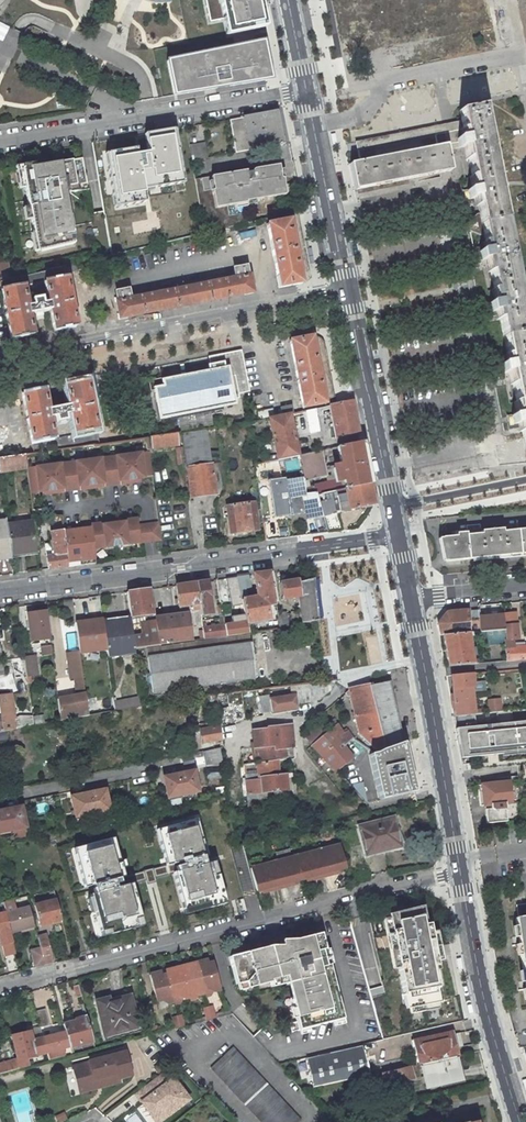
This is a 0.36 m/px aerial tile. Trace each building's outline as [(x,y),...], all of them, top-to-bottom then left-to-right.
[(266,27),(260,0),(206,0),(210,21),(230,17),(234,32),(266,27)] [(11,43),(15,35),(1,28),(0,30),(0,37),(11,43)] [(215,89),(264,80),(258,43),(173,58),(179,94),(208,90),(208,88),(215,87),(215,89)] [(523,438),(494,444),(498,466),(525,463),(525,452),(525,450),(525,324),(483,106),(459,111),(461,121),(462,130),(460,130),(461,134),(450,136),(452,145),(453,146),(454,145),(455,150),(460,149),(460,148),(463,147),(466,160),(468,159),(472,177),(469,178),(471,190),(467,190),(463,191),(464,195),(462,195),(462,196),(464,205),(474,203),(475,206),(477,206),(479,213),(476,214),(467,223),(468,230),(480,235),(483,235),(484,242),(482,242),(483,246),(472,248),(474,256),(476,258),(477,262),(485,260),(488,272),(490,272),(494,289),(491,290),(494,302),(490,303),(490,302),(485,303),(486,307),(485,308),(484,309),(486,317),(496,315),(497,319),(500,319),(507,355),(504,355),(505,359),(495,361),(497,370),(498,371),(499,371),(500,375),(504,374),(504,373),(508,372),(510,385),(513,384),(516,401),(513,402),(516,415),(512,415),(507,416),(508,420),(507,420),(506,421),(508,430),(519,428),(519,432),(522,431),(523,438)] [(275,112),(244,117),(245,121),(230,124),(236,153),(254,150),(282,145),(281,145),(275,112)] [(355,142),(357,150),(434,135),(444,133),(446,144),(448,151),(455,150),(454,145),(453,146),(452,145),(450,136),(461,134),(460,130),(462,130),(461,121),(355,142)] [(359,162),(349,163),(355,190),(452,170),(448,151),(446,144),(437,146),(434,135),(357,150),(359,162)] [(207,158),(205,143),(190,145),(192,160),(207,158)] [(178,145),(153,149),(160,193),(185,188),(178,145)] [(111,186),(136,182),(131,150),(106,154),(111,186)] [(74,186),(86,183),(82,158),(51,164),(52,170),(40,173),(39,166),(22,169),(22,172),(25,188),(29,207),(31,219),(34,232),(38,231),(41,251),(41,252),(73,238),(68,204),(63,205),(61,197),(66,196),(65,187),(69,186),(71,183),(74,186)] [(52,170),(51,164),(39,166),(40,173),(52,170)] [(246,170),(195,179),(204,234),(250,223),(246,201),(285,195),(283,178),(281,178),(279,165),(256,169),(252,170),(251,171),(251,172),(246,173),(246,170)] [(25,188),(22,172),(17,173),(19,189),(25,188)] [(122,252),(121,244),(116,211),(120,210),(118,196),(102,199),(112,255),(122,252)] [(29,207),(23,208),(25,220),(31,219),(29,207)] [(295,212),(267,219),(279,287),(301,283),(301,279),(303,278),(306,276),(307,273),(307,271),(295,212)] [(158,244),(175,240),(172,223),(155,227),(158,244)] [(41,251),(38,231),(34,232),(32,233),(35,252),(41,251)] [(150,246),(148,238),(126,243),(128,251),(150,246)] [(65,267),(64,267),(65,273),(76,270),(75,263),(68,266),(65,267)] [(65,273),(64,267),(42,272),(10,280),(0,282),(0,286),(1,289),(23,285),(44,280),(66,276),(65,273)] [(128,290),(116,292),(117,301),(116,301),(118,314),(126,312),(127,317),(244,294),(243,289),(251,288),(249,275),(247,276),(245,267),(233,269),(235,278),(130,299),(128,290)] [(0,274),(0,282),(10,280),(9,272),(0,274)] [(23,285),(1,289),(10,340),(32,335),(28,315),(50,311),(54,331),(75,327),(66,276),(44,280),(48,302),(43,303),(42,297),(31,299),(32,305),(27,306),(23,285)] [(312,337),(290,341),(303,408),(324,403),(325,407),(330,406),(333,405),(321,345),(320,342),(317,340),(315,340),(313,340),(312,337)] [(249,391),(241,350),(211,356),(212,364),(207,365),(208,370),(160,379),(162,386),(153,388),(159,420),(236,405),(234,399),(240,398),(239,393),(249,391)] [(160,379),(151,381),(153,388),(162,386),(160,379)] [(43,389),(21,393),(31,444),(53,439),(49,418),(54,417),(55,423),(66,421),(65,415),(70,414),(75,435),(75,436),(83,434),(96,431),(86,381),(64,385),(69,405),(47,410),(43,389)] [(333,405),(330,406),(337,438),(359,434),(352,401),(333,405)] [(291,405),(280,407),(282,415),(293,413),(291,405)] [(274,417),(272,409),(257,412),(259,420),(274,417)] [(315,409),(305,411),(309,429),(310,433),(319,431),(316,413),(315,409)] [(305,411),(298,413),(302,430),(309,429),(305,411)] [(298,456),(290,414),(269,419),(270,425),(277,455),(278,460),(298,456)] [(269,419),(256,421),(258,428),(270,425),(269,419)] [(206,429),(181,432),(181,435),(183,450),(185,460),(185,464),(186,468),(187,468),(191,497),(216,494),(212,465),(211,465),(206,429)] [(83,437),(32,447),(33,453),(99,444),(96,431),(83,434),(83,437)] [(177,433),(150,437),(152,449),(178,445),(177,436),(177,433)] [(53,439),(31,444),(32,447),(83,437),(83,434),(75,436),(75,435),(53,439)] [(369,485),(360,442),(337,447),(338,455),(333,457),(333,458),(329,459),(330,463),(339,461),(341,468),(330,470),(331,475),(334,474),(336,483),(312,488),(314,493),(316,493),(317,495),(369,485)] [(185,460),(183,450),(176,451),(178,461),(185,460)] [(152,476),(148,451),(27,468),(27,469),(30,494),(43,492),(43,495),(60,492),(59,490),(62,489),(63,492),(80,490),(79,487),(83,486),(83,489),(100,487),(99,484),(103,483),(103,486),(120,484),(120,481),(123,481),(123,483),(140,481),(140,478),(152,476)] [(328,477),(322,451),(298,456),(302,478),(303,482),(311,480),(328,477)] [(0,457),(0,472),(27,469),(27,468),(25,455),(0,457)] [(283,472),(299,470),(298,460),(282,462),(283,472)] [(305,495),(303,482),(302,478),(285,480),(290,514),(290,515),(304,513),(305,520),(312,520),(314,534),(327,532),(317,495),(316,493),(314,493),(305,495)] [(285,480),(268,483),(272,516),(290,514),(285,480)] [(311,480),(303,482),(305,495),(314,493),(312,488),(311,480)] [(369,485),(317,495),(327,532),(339,531),(334,513),(373,505),(369,485)] [(230,534),(258,530),(254,503),(226,507),(230,534)] [(62,530),(61,517),(46,518),(47,531),(62,530)] [(91,528),(93,548),(116,545),(139,542),(137,526),(136,519),(127,520),(127,522),(124,522),(124,521),(102,524),(103,525),(99,526),(99,524),(90,525),(91,528)] [(0,521),(0,559),(11,557),(11,554),(7,526),(6,521),(0,521)] [(11,554),(38,550),(34,522),(7,526),(11,554)] [(137,526),(139,542),(151,541),(161,539),(158,523),(149,524),(137,526)] [(525,553),(525,529),(517,530),(517,525),(502,526),(502,529),(481,531),(480,529),(455,531),(455,534),(452,535),(452,537),(441,538),(442,539),(441,539),(446,563),(460,561),(460,560),(525,553)] [(91,528),(63,532),(68,566),(68,567),(96,563),(93,548),(91,528)] [(52,543),(45,544),(47,557),(46,557),(48,569),(68,566),(63,532),(63,531),(51,533),(52,543)] [(248,576),(236,577),(243,607),(245,617),(246,622),(247,624),(250,624),(249,621),(268,618),(266,605),(275,603),(276,603),(271,573),(254,575),(257,597),(247,599),(246,594),(252,592),(248,576)] [(235,609),(243,607),(236,577),(228,578),(235,609)] [(302,579),(279,583),(282,600),(293,598),(294,605),(300,604),(302,623),(318,620),(313,579),(303,582),(302,579)] [(207,581),(196,583),(200,609),(201,615),(212,613),(207,581)] [(196,583),(175,586),(178,606),(188,605),(189,610),(200,609),(196,583)] [(144,615),(152,614),(148,589),(127,592),(130,616),(131,625),(141,623),(144,622),(144,615)] [(221,605),(229,603),(227,589),(218,591),(221,605)] [(275,603),(266,605),(268,618),(249,621),(250,624),(278,619),(277,614),(275,603)] [(478,610),(446,613),(438,624),(440,636),(443,636),(471,633),(477,632),(479,632),(478,619),(478,610)] [(46,611),(27,614),(31,641),(50,639),(46,611)] [(286,612),(277,614),(278,619),(279,628),(288,627),(286,612)] [(191,641),(187,614),(155,618),(156,620),(144,622),(141,623),(143,635),(133,636),(135,649),(160,646),(160,645),(191,641)] [(130,616),(103,619),(107,649),(108,657),(135,653),(135,649),(133,636),(131,625),(130,616)] [(503,617),(478,619),(479,632),(485,631),(486,631),(503,630),(504,630),(503,623),(503,617)] [(205,624),(202,624),(204,639),(226,637),(224,625),(223,618),(218,619),(219,626),(206,627),(205,624)] [(107,649),(103,619),(92,621),(86,622),(78,623),(82,652),(107,649)] [(233,624),(224,625),(226,637),(249,634),(247,624),(246,622),(233,624)] [(503,623),(504,630),(503,630),(505,644),(506,661),(525,660),(525,647),(523,647),(517,648),(513,648),(511,622),(503,623)] [(503,630),(486,631),(487,645),(505,644),(503,630)] [(66,649),(74,650),(75,634),(68,633),(66,649)] [(471,633),(443,636),(448,667),(477,664),(476,659),(472,660),(468,637),(472,636),(471,633)] [(250,635),(146,649),(147,657),(251,643),(250,635)] [(256,678),(251,643),(147,657),(152,693),(256,678)] [(51,645),(41,647),(42,656),(52,654),(51,645)] [(82,671),(80,654),(68,655),(72,682),(77,681),(83,681),(82,671)] [(27,677),(39,675),(36,655),(24,657),(27,677)] [(89,671),(82,671),(83,681),(85,698),(88,697),(88,694),(92,693),(90,680),(89,671)] [(470,674),(452,675),(455,717),(474,715),(474,714),(478,714),(477,711),(474,711),(470,674)] [(59,708),(60,721),(72,719),(88,716),(86,702),(86,701),(85,698),(83,681),(77,681),(79,696),(70,698),(71,705),(60,707),(59,708)] [(384,748),(385,748),(403,742),(390,681),(369,686),(384,748)] [(327,682),(295,686),(296,695),(298,705),(312,702),(319,700),(328,691),(327,682)] [(376,751),(384,748),(369,686),(349,690),(345,693),(346,697),(349,697),(359,735),(376,751)] [(112,689),(99,691),(101,700),(113,697),(112,689)] [(227,693),(218,694),(218,701),(219,710),(229,709),(227,693)] [(218,694),(199,697),(200,703),(218,701),(218,694)] [(0,696),(0,717),(2,732),(6,731),(14,730),(9,695),(0,696)] [(269,695),(259,697),(262,713),(272,711),(270,699),(269,695)] [(296,695),(270,699),(272,711),(272,712),(298,708),(298,705),(296,695)] [(101,700),(86,702),(88,716),(115,711),(115,710),(114,703),(113,697),(101,700)] [(59,700),(60,707),(71,705),(70,698),(59,700)] [(139,698),(114,703),(115,710),(140,706),(139,698)] [(500,700),(488,700),(489,713),(491,712),(501,711),(500,700)] [(491,712),(491,713),(492,726),(486,726),(489,756),(514,754),(511,728),(521,727),(520,709),(501,711),(491,712)] [(43,716),(33,717),(33,719),(34,726),(44,724),(43,716)] [(34,726),(33,719),(20,721),(20,728),(34,726)] [(304,736),(311,745),(330,729),(322,720),(304,736)] [(201,729),(220,726),(220,721),(200,724),(201,729)] [(337,724),(330,729),(343,745),(352,738),(347,731),(343,734),(337,724)] [(253,731),(256,763),(257,763),(277,761),(286,759),(284,749),(293,747),(291,725),(267,728),(267,729),(253,731)] [(203,744),(221,740),(220,726),(201,729),(203,744)] [(330,729),(311,745),(336,771),(352,758),(353,758),(343,745),(330,729)] [(375,753),(369,754),(380,800),(414,792),(403,742),(385,748),(380,750),(375,753)] [(208,765),(222,762),(219,749),(205,752),(208,765)] [(364,759),(357,761),(361,779),(368,777),(364,759)] [(278,775),(277,761),(257,763),(258,771),(258,774),(245,774),(247,795),(261,793),(259,777),(278,775)] [(167,798),(198,792),(193,771),(163,778),(167,798)] [(292,777),(292,773),(278,775),(259,777),(261,793),(264,792),(278,791),(278,794),(276,795),(277,797),(270,798),(271,805),(292,803),(291,800),(288,800),(286,778),(292,777)] [(343,779),(335,786),(338,791),(347,783),(343,779)] [(364,781),(348,784),(351,789),(365,804),(368,803),(364,781)] [(509,782),(477,786),(482,824),(504,822),(502,811),(492,812),(491,805),(511,802),(509,782)] [(348,784),(347,783),(338,791),(336,793),(340,798),(351,789),(348,784)] [(109,810),(105,789),(71,797),(75,817),(109,810)] [(260,794),(264,792),(261,793),(247,795),(249,808),(255,807),(261,807),(260,794)] [(21,807),(0,811),(0,833),(26,827),(21,807)] [(366,814),(353,817),(355,825),(368,821),(366,814)] [(397,832),(394,832),(390,818),(359,827),(366,855),(400,846),(397,832)] [(209,908),(225,904),(218,875),(214,876),(210,864),(205,865),(203,857),(207,856),(203,840),(198,841),(192,821),(158,830),(166,864),(172,864),(175,875),(184,910),(207,903),(209,908)] [(117,853),(113,838),(83,845),(84,851),(75,854),(83,887),(92,884),(94,892),(91,893),(100,931),(109,929),(110,933),(136,927),(134,919),(141,917),(133,886),(132,885),(126,886),(123,877),(118,858),(113,860),(112,854),(117,853)] [(340,845),(317,851),(324,876),(333,874),(332,871),(339,869),(346,868),(340,845)] [(317,851),(295,856),(301,879),(307,878),(314,876),(315,879),(324,876),(317,851)] [(295,856),(273,862),(279,888),(288,886),(287,883),(294,881),(301,879),(295,856)] [(273,862),(250,868),(256,891),(263,889),(270,888),(270,890),(279,888),(273,862)] [(33,877),(29,864),(19,866),(22,881),(33,877)] [(144,871),(123,877),(126,886),(132,885),(133,886),(146,882),(147,886),(157,884),(156,880),(175,875),(172,864),(166,864),(167,865),(153,869),(153,868),(144,870),(144,871)] [(12,900),(3,902),(6,913),(7,918),(9,917),(12,932),(33,927),(28,907),(15,911),(12,900)] [(56,900),(34,905),(39,925),(47,923),(48,925),(53,924),(52,921),(61,919),(56,900)] [(525,994),(525,905),(516,906),(518,918),(515,918),(525,994)] [(422,907),(388,914),(406,1010),(441,1003),(438,988),(441,987),(437,970),(431,971),(429,960),(430,960),(428,949),(433,948),(428,923),(425,924),(422,907)] [(0,915),(0,938),(0,939),(4,955),(15,952),(5,913),(0,915)] [(321,950),(325,949),(321,933),(295,940),(285,940),(286,946),(270,946),(228,957),(236,984),(238,984),(245,982),(247,988),(270,982),(269,980),(285,976),(287,982),(291,998),(296,996),(298,1004),(293,1006),(297,1021),(299,1030),(343,1018),(329,965),(325,965),(321,950)] [(46,935),(38,937),(40,948),(44,965),(53,963),(46,935)] [(34,967),(44,965),(40,948),(30,950),(34,967)] [(437,970),(433,948),(428,949),(430,960),(429,960),(431,971),(437,970)] [(208,959),(149,974),(156,1002),(162,1000),(166,1002),(168,1003),(174,1001),(173,998),(178,996),(182,998),(183,999),(190,997),(189,994),(193,992),(197,995),(198,995),(205,993),(204,990),(209,988),(213,990),(214,991),(221,989),(214,961),(209,963),(208,959)] [(287,982),(285,976),(269,980),(270,982),(271,987),(287,982)] [(247,988),(245,982),(238,984),(240,990),(247,988)] [(106,1035),(137,1026),(128,993),(97,1001),(106,1035)] [(162,1000),(156,1002),(158,1009),(164,1007),(166,1002),(162,1000)] [(206,1021),(216,1018),(212,1005),(202,1008),(206,1021)] [(45,1009),(35,1012),(39,1027),(49,1024),(45,1009)] [(93,1042),(86,1015),(75,1018),(75,1021),(82,1045),(93,1042)] [(72,1047),(82,1045),(75,1021),(64,1024),(66,1032),(70,1046),(70,1048),(72,1047)] [(299,1030),(297,1021),(289,1023),(292,1031),(299,1030)] [(138,1032),(137,1026),(106,1035),(107,1040),(138,1032)] [(18,1062),(20,1069),(29,1066),(27,1058),(46,1053),(42,1038),(32,1040),(30,1031),(28,1032),(28,1029),(24,1029),(25,1032),(11,1036),(17,1059),(18,1062)] [(66,1032),(42,1038),(46,1053),(48,1061),(64,1057),(62,1048),(70,1046),(66,1032)] [(451,1034),(416,1042),(421,1064),(422,1064),(456,1057),(451,1034)] [(421,1064),(416,1042),(411,1043),(416,1065),(421,1064)] [(211,1068),(261,1121),(299,1121),(301,1120),(233,1047),(211,1068)] [(318,1055),(307,1058),(313,1087),(370,1074),(364,1050),(319,1060),(318,1055)] [(91,1062),(73,1067),(80,1093),(97,1088),(95,1080),(117,1073),(119,1078),(132,1075),(126,1052),(90,1061),(91,1062)] [(464,1075),(460,1056),(456,1057),(461,1076),(464,1075)] [(461,1076),(456,1057),(422,1064),(427,1086),(440,1083),(458,1079),(461,1079),(461,1076)] [(0,1064),(0,1074),(20,1069),(18,1062),(13,1064),(12,1061),(0,1064)] [(162,1072),(166,1069),(162,1064),(156,1069),(160,1074),(162,1072)] [(416,1065),(408,1067),(408,1068),(383,1074),(385,1085),(400,1082),(413,1078),(412,1072),(417,1071),(416,1065)] [(149,1113),(182,1089),(174,1078),(169,1081),(162,1072),(160,1074),(134,1093),(149,1113)] [(117,1073),(95,1080),(97,1088),(120,1082),(119,1078),(117,1073)] [(166,1117),(190,1100),(182,1089),(149,1113),(153,1117),(161,1110),(166,1117)] [(161,1110),(153,1117),(156,1121),(159,1121),(166,1117),(161,1110)]
